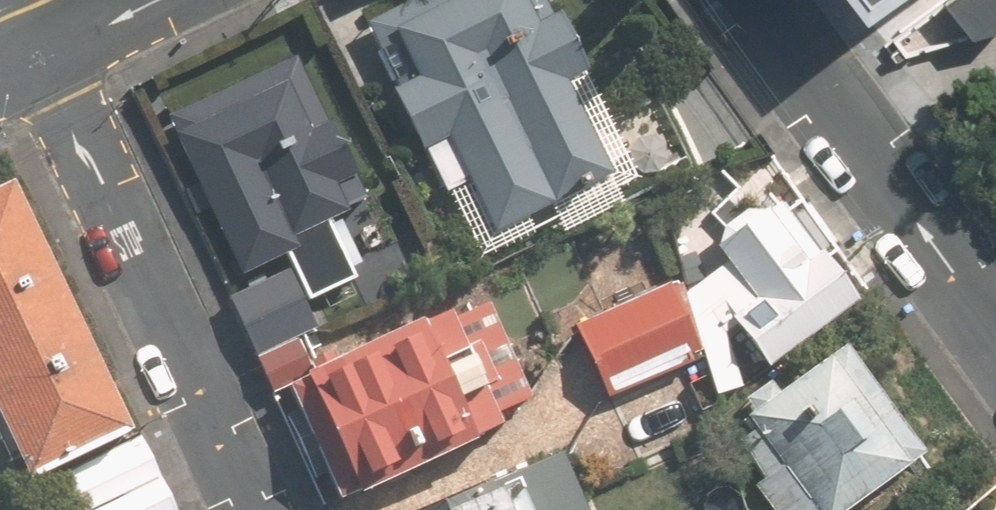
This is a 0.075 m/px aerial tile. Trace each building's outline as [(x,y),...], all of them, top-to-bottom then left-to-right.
[(359,24),(486,266),(643,184),(547,0),(405,0),(359,24)] [(947,0),(975,34),(995,27),(995,0),(947,0)] [(164,118),(232,266),(245,292),(292,270),(309,307),(355,286),(325,222),(367,203),(298,55),(164,118)] [(0,194),(0,418),(26,470),(127,422),(13,187),(0,194)] [(854,298),(767,191),(714,241),(755,292),(725,317),(767,369),(854,298)] [(664,284),(576,324),(609,397),(697,358),(664,284)] [(485,298),(323,366),(311,337),(260,359),(275,395),(303,383),(349,491),(502,427),(497,414),(528,400),(485,298)] [(751,492),(767,509),(852,509),(924,448),(837,346),(790,386),(778,372),(743,403),(752,414),(742,422),(751,433),(738,444),(767,477),(751,492)] [(617,473),(634,509),(722,509),(723,509),(690,439),(617,473)] [(73,479),(88,509),(176,509),(179,508),(148,443),(73,479)] [(425,509),(580,509),(557,454),(425,509)]
